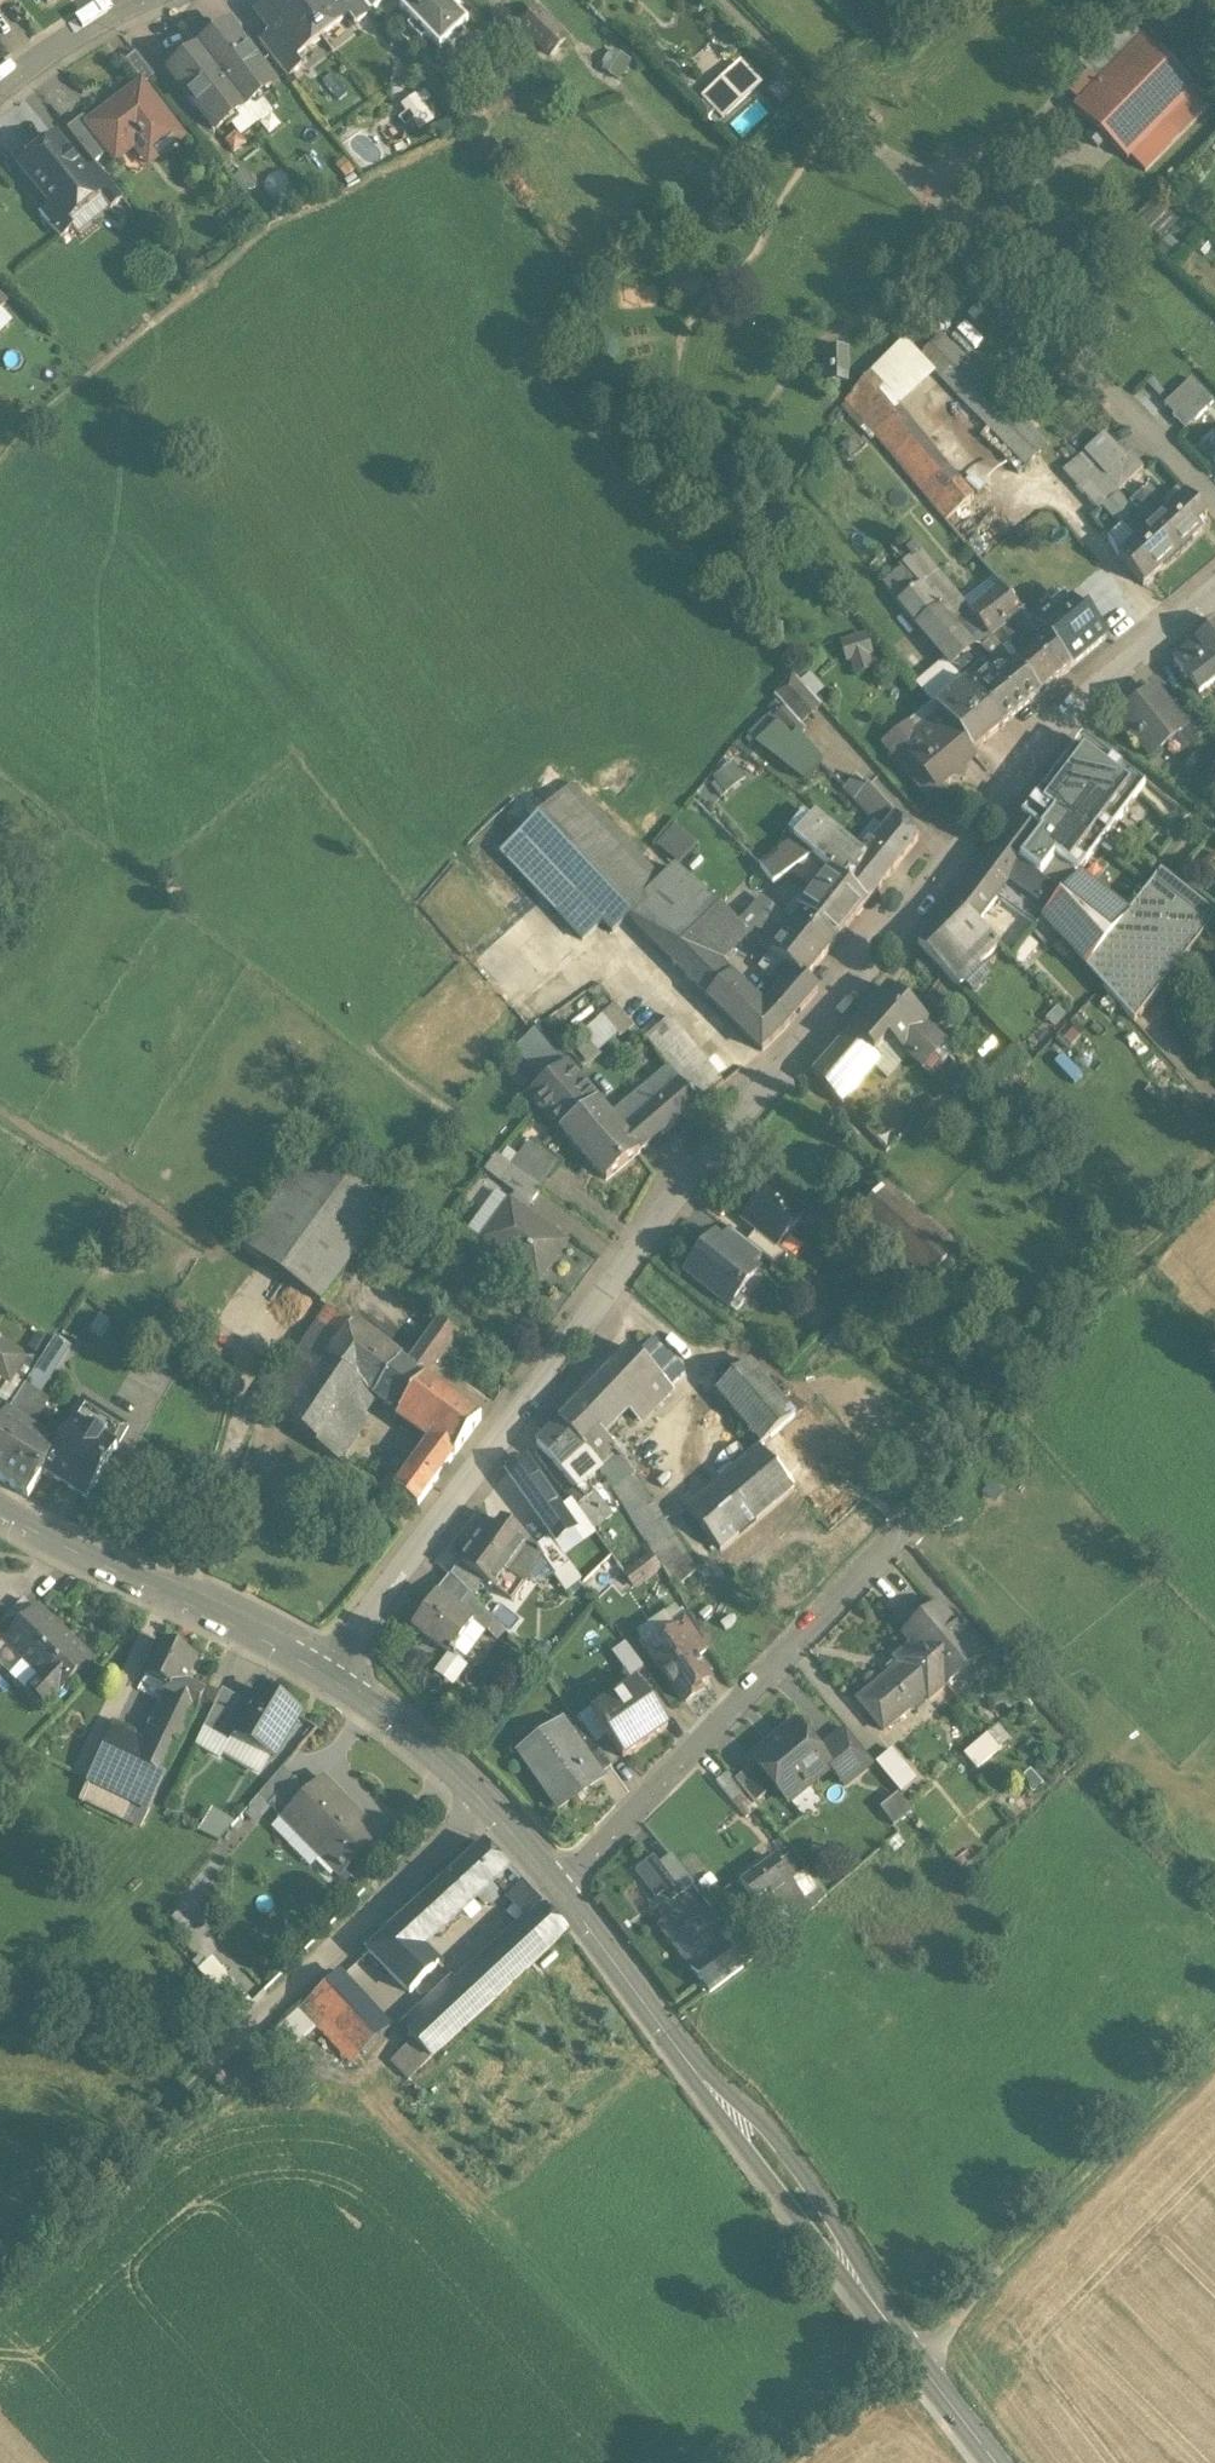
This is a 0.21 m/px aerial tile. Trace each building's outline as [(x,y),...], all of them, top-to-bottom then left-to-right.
[(291,0),(277,0),(258,15),(273,34),(293,61),(295,60),(321,39),(291,0)] [(321,39),(348,19),(349,18),(336,0),(291,0),(321,39)] [(349,18),(348,19),(354,27),(370,14),(359,0),(336,0),(349,18)] [(384,0),(359,0),(370,14),(384,1),(384,0)] [(399,10),(413,24),(408,29),(421,43),(426,38),(440,52),(447,45),(452,50),(466,36),(461,31),(468,24),(454,10),(460,5),(454,0),(409,0),(399,10)] [(565,43),(538,15),(522,30),(550,58),(565,43)] [(1078,65),(1088,75),(1100,85),(1142,41),(1120,20),(1078,65)] [(273,86),(230,31),(216,42),(215,40),(199,52),(244,110),(260,98),(258,97),(273,86)] [(293,61),(273,34),(260,45),(287,79),(301,68),(295,60),(293,61)] [(1079,105),(1074,111),(1095,132),(1087,140),(1097,151),(1105,142),(1127,163),(1130,160),(1145,175),(1211,107),(1142,41),(1100,85),(1079,105)] [(199,52),(184,64),(185,66),(171,77),(213,132),(228,121),(229,122),(244,110),(199,52)] [(153,78),(136,55),(122,66),(139,87),(141,86),(142,87),(153,78)] [(742,68),(706,101),(723,119),(759,86),(742,68)] [(1088,75),(1068,95),(1079,105),(1100,85),(1088,75)] [(89,126),(88,127),(108,154),(116,163),(135,148),(149,166),(181,141),(167,123),(169,122),(142,87),(141,86),(139,87),(127,96),(128,97),(89,126)] [(108,154),(88,127),(89,126),(83,119),(67,130),(94,165),(108,154)] [(69,157),(56,140),(40,153),(33,152),(26,157),(26,164),(20,169),(37,191),(38,190),(52,207),(66,225),(68,223),(99,198),(101,197),(85,177),(69,157)] [(123,201),(97,167),(85,177),(101,197),(99,198),(110,211),(123,201)] [(66,225),(52,207),(40,217),(60,240),(72,229),(68,223),(66,225)] [(1048,447),(942,338),(919,359),(1025,469),(1048,447)] [(846,382),(846,353),(826,353),(826,382),(846,382)] [(971,500),(869,378),(846,405),(944,523),(971,500)] [(1195,398),(1185,387),(1164,407),(1174,417),(1173,418),(1185,431),(1212,405),(1201,393),(1195,398)] [(1113,448),(1094,466),(1106,479),(1126,461),(1125,461),(1113,448)] [(1143,470),(1130,456),(1125,461),(1126,461),(1106,479),(1118,492),(1118,493),(1143,470)] [(1106,479),(1094,466),(1074,485),(1097,511),(1118,492),(1106,479)] [(1185,499),(1170,513),(1148,488),(1130,505),(1152,529),(1177,556),(1201,533),(1197,529),(1206,521),(1185,499)] [(1152,529),(1118,561),(1143,587),(1177,556),(1152,529)] [(965,608),(906,538),(898,545),(912,562),(882,587),(951,669),(959,664),(953,657),(968,646),(949,623),(955,618),(965,608)] [(971,615),(970,616),(987,637),(988,636),(1002,625),(1005,629),(1021,617),(1001,592),(971,615)] [(1082,620),(1064,599),(1031,627),(1043,641),(1043,642),(1070,670),(1106,640),(1086,616),(1082,620)] [(987,637),(970,616),(971,615),(965,608),(955,618),(982,650),(993,641),(988,636),(987,637)] [(1173,662),(1199,696),(1214,683),(1214,627),(1173,662)] [(1042,643),(1033,632),(1028,637),(1037,647),(1042,643)] [(854,675),(879,665),(866,633),(842,643),(854,675)] [(1070,670),(1043,642),(1037,647),(1014,666),(1039,696),(1070,670)] [(1014,666),(1006,674),(1000,674),(993,665),(986,671),(981,665),(975,670),(965,659),(959,664),(951,669),(965,686),(1001,729),(1039,696),(1014,666)] [(820,707),(792,675),(774,698),(785,711),(774,720),(793,741),(805,731),(800,725),(820,707)] [(1001,729),(965,686),(951,697),(933,675),(917,688),(932,705),(972,753),(1001,729)] [(1154,692),(1120,719),(1151,758),(1178,736),(1185,731),(1171,713),(1154,692)] [(1207,735),(1182,704),(1171,713),(1185,731),(1178,736),(1188,749),(1207,735)] [(972,753),(932,705),(907,726),(916,737),(907,744),(904,772),(922,773),(937,792),(951,781),(962,782),(963,771),(977,759),(972,753)] [(1141,793),(1078,743),(1021,821),(1039,836),(1018,866),(1041,881),(1054,862),(1076,878),(1141,793)] [(715,775),(724,791),(761,770),(751,754),(715,775)] [(664,885),(572,786),(519,836),(600,923),(612,936),(628,920),(628,919),(664,885)] [(897,819),(868,787),(857,794),(858,795),(853,799),(885,835),(897,819)] [(855,790),(849,794),(852,799),(853,799),(858,795),(857,794),(855,790)] [(917,841),(898,819),(885,835),(870,854),(892,872),(917,841)] [(870,854),(862,863),(809,821),(793,841),(795,843),(812,858),(830,873),(830,874),(866,905),(892,872),(870,854)] [(1021,821),(975,883),(996,901),(1008,884),(1049,913),(1076,878),(1054,862),(1041,881),(1018,866),(1039,836),(1021,821)] [(681,865),(698,845),(676,826),(659,845),(681,865)] [(600,923),(519,836),(493,861),(576,947),(600,923)] [(795,843),(755,873),(752,876),(765,892),(812,858),(795,843)] [(628,919),(628,920),(707,1000),(728,979),(716,966),(747,936),(737,927),(678,873),(664,885),(628,919)] [(806,902),(797,913),(801,916),(802,916),(793,927),(770,955),(787,969),(804,983),(805,982),(866,905),(830,874),(830,873),(806,902)] [(1049,913),(1037,926),(1082,974),(1127,918),(1076,878),(1049,913)] [(1127,918),(1082,974),(1131,1025),(1190,953),(1213,922),(1160,878),(1127,918)] [(975,883),(955,908),(918,946),(958,989),(998,947),(976,926),(996,901),(975,883)] [(799,895),(781,917),(793,927),(801,916),(797,913),(806,902),(799,895)] [(779,920),(760,904),(737,927),(747,936),(770,955),(793,927),(781,917),(779,920)] [(804,983),(787,969),(774,987),(782,994),(768,1008),(789,1026),(818,992),(805,982),(804,983)] [(763,1013),(728,979),(707,1000),(761,1053),(783,1032),(789,1026),(768,1008),(763,1013)] [(598,987),(577,1005),(578,1005),(564,1016),(581,1038),(614,1008),(598,987)] [(888,990),(848,1035),(873,1057),(876,1060),(890,1044),(902,1054),(924,1029),(927,1025),(888,990)] [(723,1086),(669,1020),(644,1040),(674,1078),(673,1079),(696,1108),(723,1086)] [(924,1029),(902,1054),(930,1079),(952,1055),(924,1029)] [(848,1035),(812,1076),(835,1100),(873,1057),(848,1035)] [(1015,1049),(976,1091),(990,1106),(1030,1065),(1015,1049)] [(952,1055),(930,1079),(946,1094),(969,1070),(952,1055)] [(595,1104),(565,1069),(546,1084),(576,1119),(595,1104)] [(670,1097),(623,1136),(639,1155),(696,1108),(673,1079),(662,1088),(670,1097)] [(623,1136),(595,1104),(576,1119),(562,1131),(605,1182),(639,1155),(623,1136)] [(559,1166),(529,1144),(512,1168),(542,1190),(559,1166)] [(385,1215),(305,1156),(239,1249),(327,1310),(328,1310),(328,1309),(338,1317),(369,1272),(352,1260),(385,1215)] [(512,1168),(496,1156),(484,1172),(530,1206),(542,1190),(512,1168)] [(769,1186),(742,1221),(776,1248),(804,1214),(769,1186)] [(886,1187),(857,1219),(927,1285),(957,1253),(886,1187)] [(566,1244),(509,1202),(481,1242),(538,1283),(566,1244)] [(752,1248),(729,1230),(719,1242),(753,1269),(763,1257),(752,1248)] [(785,1258),(760,1238),(752,1248),(763,1257),(777,1268),(785,1258)] [(753,1269),(719,1242),(709,1254),(705,1251),(686,1273),(720,1300),(730,1288),(739,1295),(757,1272),(753,1269)] [(328,1309),(328,1310),(327,1310),(302,1347),(358,1386),(367,1392),(373,1396),(398,1414),(424,1379),(338,1317),(328,1309)] [(457,1335),(439,1322),(409,1364),(426,1377),(457,1335)] [(12,1409),(7,1417),(20,1426),(69,1350),(55,1341),(12,1409)] [(629,1350),(599,1381),(627,1409),(637,1420),(684,1375),(651,1342),(637,1358),(629,1350)] [(10,1386),(25,1362),(0,1346),(0,1379),(10,1386)] [(358,1386),(302,1347),(262,1405),(285,1421),(285,1422),(317,1445),(315,1446),(335,1461),(365,1420),(360,1416),(345,1405),(358,1386)] [(761,1446),(795,1417),(749,1363),(735,1375),(722,1386),(715,1392),(761,1446)] [(726,1365),(714,1376),(722,1386),(735,1375),(726,1365)] [(480,1420),(424,1379),(398,1414),(427,1435),(421,1442),(426,1445),(449,1463),(480,1420)] [(599,1381),(558,1422),(559,1423),(585,1452),(586,1451),(599,1469),(617,1452),(602,1435),(627,1409),(599,1381)] [(367,1392),(358,1386),(345,1405),(360,1416),(373,1396),(367,1392)] [(128,1429),(83,1400),(53,1447),(58,1450),(75,1423),(116,1449),(128,1429)] [(0,1401),(0,1427),(7,1417),(12,1409),(0,1401)] [(7,1417),(0,1427),(0,1482),(28,1499),(43,1474),(44,1474),(58,1450),(53,1447),(20,1426),(7,1417)] [(116,1449),(75,1423),(58,1450),(44,1474),(87,1501),(116,1449)] [(585,1452),(559,1423),(537,1445),(577,1490),(578,1491),(589,1482),(590,1481),(588,1479),(599,1470),(599,1469),(586,1451),(585,1452)] [(398,1485),(395,1489),(396,1490),(418,1506),(449,1463),(426,1445),(398,1485)] [(759,1448),(685,1511),(720,1551),(793,1489),(759,1448)] [(617,1452),(599,1469),(599,1470),(640,1535),(662,1520),(617,1452)] [(559,1510),(525,1462),(506,1477),(549,1538),(554,1544),(573,1530),(559,1510)] [(388,1478),(378,1492),(389,1500),(396,1490),(395,1489),(398,1485),(388,1478)] [(589,1482),(578,1491),(577,1490),(568,1498),(571,1501),(585,1519),(604,1505),(594,1494),(589,1482)] [(585,1519),(571,1501),(559,1510),(573,1530),(585,1522),(585,1521),(586,1520),(585,1519)] [(662,1520),(640,1535),(654,1555),(675,1540),(662,1520)] [(488,1523),(459,1563),(483,1582),(494,1589),(528,1541),(529,1541),(503,1522),(497,1530),(488,1523)] [(536,1547),(536,1548),(543,1558),(555,1575),(569,1565),(554,1544),(549,1538),(536,1547)] [(528,1541),(494,1589),(511,1602),(543,1558),(536,1548),(536,1547),(528,1541)] [(638,1565),(625,1575),(635,1587),(660,1567),(651,1555),(638,1565)] [(626,1557),(617,1565),(625,1575),(638,1565),(632,1558),(628,1560),(626,1557)] [(585,1573),(592,1591),(622,1580),(615,1561),(585,1573)] [(483,1582),(459,1564),(450,1576),(469,1595),(472,1598),(483,1582)] [(472,1598),(469,1595),(457,1612),(473,1623),(472,1624),(483,1633),(493,1620),(472,1598)] [(457,1612),(435,1596),(412,1627),(450,1654),(472,1624),(473,1623),(457,1612)] [(0,1626),(0,1653),(8,1645),(6,1643),(34,1613),(23,1602),(9,1617),(0,1626)] [(938,1606),(902,1637),(911,1647),(894,1662),(900,1668),(858,1703),(883,1734),(913,1709),(917,1713),(981,1658),(938,1606)] [(9,1617),(0,1608),(0,1626),(9,1617)] [(34,1613),(6,1643),(8,1645),(41,1677),(27,1692),(45,1709),(91,1661),(38,1610),(34,1613)] [(709,1652),(687,1614),(670,1626),(675,1634),(677,1633),(695,1661),(709,1652)] [(472,1624),(450,1654),(462,1663),(483,1633),(472,1624)] [(675,1634),(649,1652),(663,1672),(674,1688),(686,1704),(700,1694),(697,1689),(709,1681),(700,1669),(701,1669),(695,1661),(677,1633),(675,1634)] [(197,1660),(158,1642),(142,1677),(167,1689),(165,1695),(171,1698),(169,1703),(194,1715),(195,1715),(205,1693),(186,1684),(197,1660)] [(644,1671),(626,1646),(613,1655),(631,1681),(644,1671)] [(594,1715),(593,1716),(607,1737),(623,1759),(667,1728),(637,1685),(594,1715)] [(249,1707),(222,1691),(203,1732),(228,1746),(234,1735),(233,1734),(249,1707)] [(299,1715),(259,1691),(249,1707),(233,1734),(234,1735),(273,1758),(299,1715)] [(148,1745),(139,1766),(164,1777),(194,1715),(169,1703),(148,1745)] [(607,1737),(593,1716),(594,1715),(590,1710),(577,1719),(582,1725),(596,1745),(607,1737)] [(563,1723),(541,1739),(545,1745),(523,1760),(558,1810),(602,1779),(599,1775),(570,1734),(563,1723)] [(979,1768),(1013,1739),(999,1723),(965,1752),(979,1768)] [(596,1745),(582,1725),(570,1734),(599,1775),(611,1767),(596,1745)] [(794,1726),(752,1761),(788,1804),(791,1802),(786,1797),(800,1785),(805,1791),(829,1771),(830,1770),(818,1754),(794,1726)] [(127,1736),(113,1729),(103,1749),(118,1756),(127,1736)] [(872,1765),(845,1731),(818,1754),(830,1770),(829,1771),(843,1788),(872,1765)] [(148,1745),(127,1736),(118,1756),(139,1766),(148,1745)] [(118,1756),(103,1749),(88,1782),(131,1803),(149,1811),(165,1778),(164,1777),(139,1766),(118,1756)] [(916,1782),(891,1752),(876,1765),(901,1795),(916,1782)] [(766,1795),(747,1771),(734,1782),(754,1806),(766,1795)] [(734,1782),(728,1774),(716,1784),(745,1819),(756,1810),(734,1782)] [(295,1780),(268,1807),(283,1821),(309,1794),(295,1780)] [(309,1794),(283,1821),(338,1878),(376,1839),(342,1805),(345,1802),(324,1780),(309,1794)] [(898,1797),(881,1811),(892,1826),(910,1812),(898,1797)] [(149,1811),(131,1803),(123,1821),(141,1829),(149,1811)] [(221,1842),(236,1820),(215,1806),(200,1827),(221,1842)] [(484,1844),(412,1910),(437,1936),(493,1884),(508,1870),(484,1844)] [(693,1885),(671,1857),(659,1866),(681,1895),(693,1885)] [(659,1866),(653,1858),(636,1871),(656,1898),(666,1891),(673,1900),(681,1895),(659,1866)] [(778,1865),(775,1861),(742,1885),(766,1920),(798,1897),(790,1886),(801,1878),(800,1876),(787,1858),(778,1865)] [(544,1908),(509,1870),(508,1870),(493,1884),(530,1920),(544,1908)] [(825,1897),(805,1872),(800,1876),(801,1878),(790,1886),(798,1897),(766,1920),(778,1936),(825,1897)] [(194,1904),(184,1917),(196,1926),(206,1913),(194,1904)] [(530,1920),(460,1986),(459,1986),(458,1987),(482,2012),(567,1932),(544,1908),(530,1920)] [(412,1910),(397,1924),(367,1952),(382,1967),(410,1995),(438,1964),(422,1949),(437,1936),(412,1910)] [(682,1923),(674,1929),(670,1924),(660,1931),(710,1995),(742,1970),(733,1957),(739,1953),(711,1917),(704,1922),(701,1919),(687,1930),(682,1923)] [(239,2009),(262,1988),(223,1947),(201,1968),(239,2009)] [(382,1967),(367,1952),(359,1959),(374,1975),(382,1967)] [(389,2030),(340,1977),(311,2003),(324,2016),(361,2056),(389,2030)] [(458,1987),(407,2035),(413,2041),(431,2060),(482,2012),(458,1987)] [(324,2016),(311,2003),(301,2012),(314,2026),(324,2016)] [(361,2056),(324,2016),(314,2026),(351,2065),(361,2056)] [(413,2041),(392,2063),(409,2081),(431,2060),(413,2041)]
